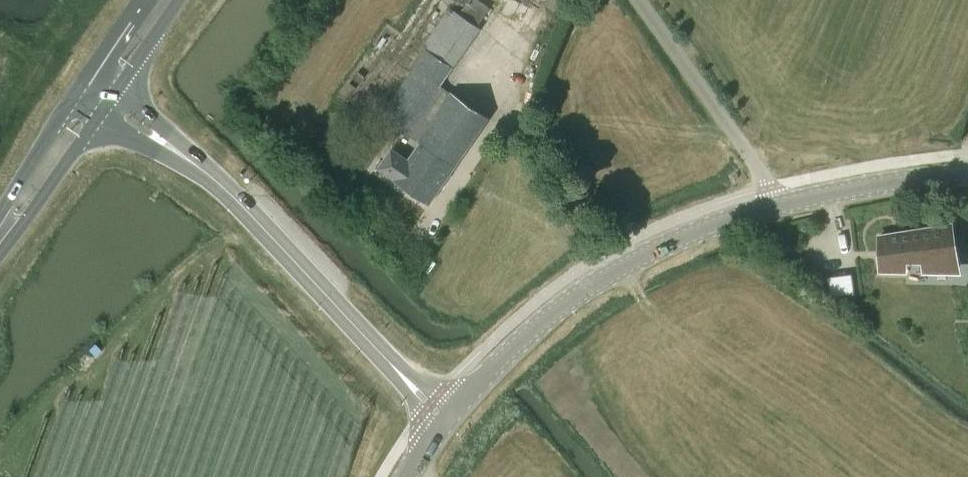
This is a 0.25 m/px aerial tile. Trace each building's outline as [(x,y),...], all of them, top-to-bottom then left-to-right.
[(490,8),(478,0),(470,0),(460,16),(449,9),(423,47),(425,49),(380,115),(419,142),(407,159),(391,148),(378,168),(394,179),(430,203),(489,117),(440,85),(452,67),(479,28),(477,27),(490,8)] [(951,227),(879,236),(881,251),(883,251),(883,269),(905,269),(905,259),(923,259),(924,269),(956,270),(951,227)] [(854,294),(852,274),(828,277),(830,296),(854,294)]
